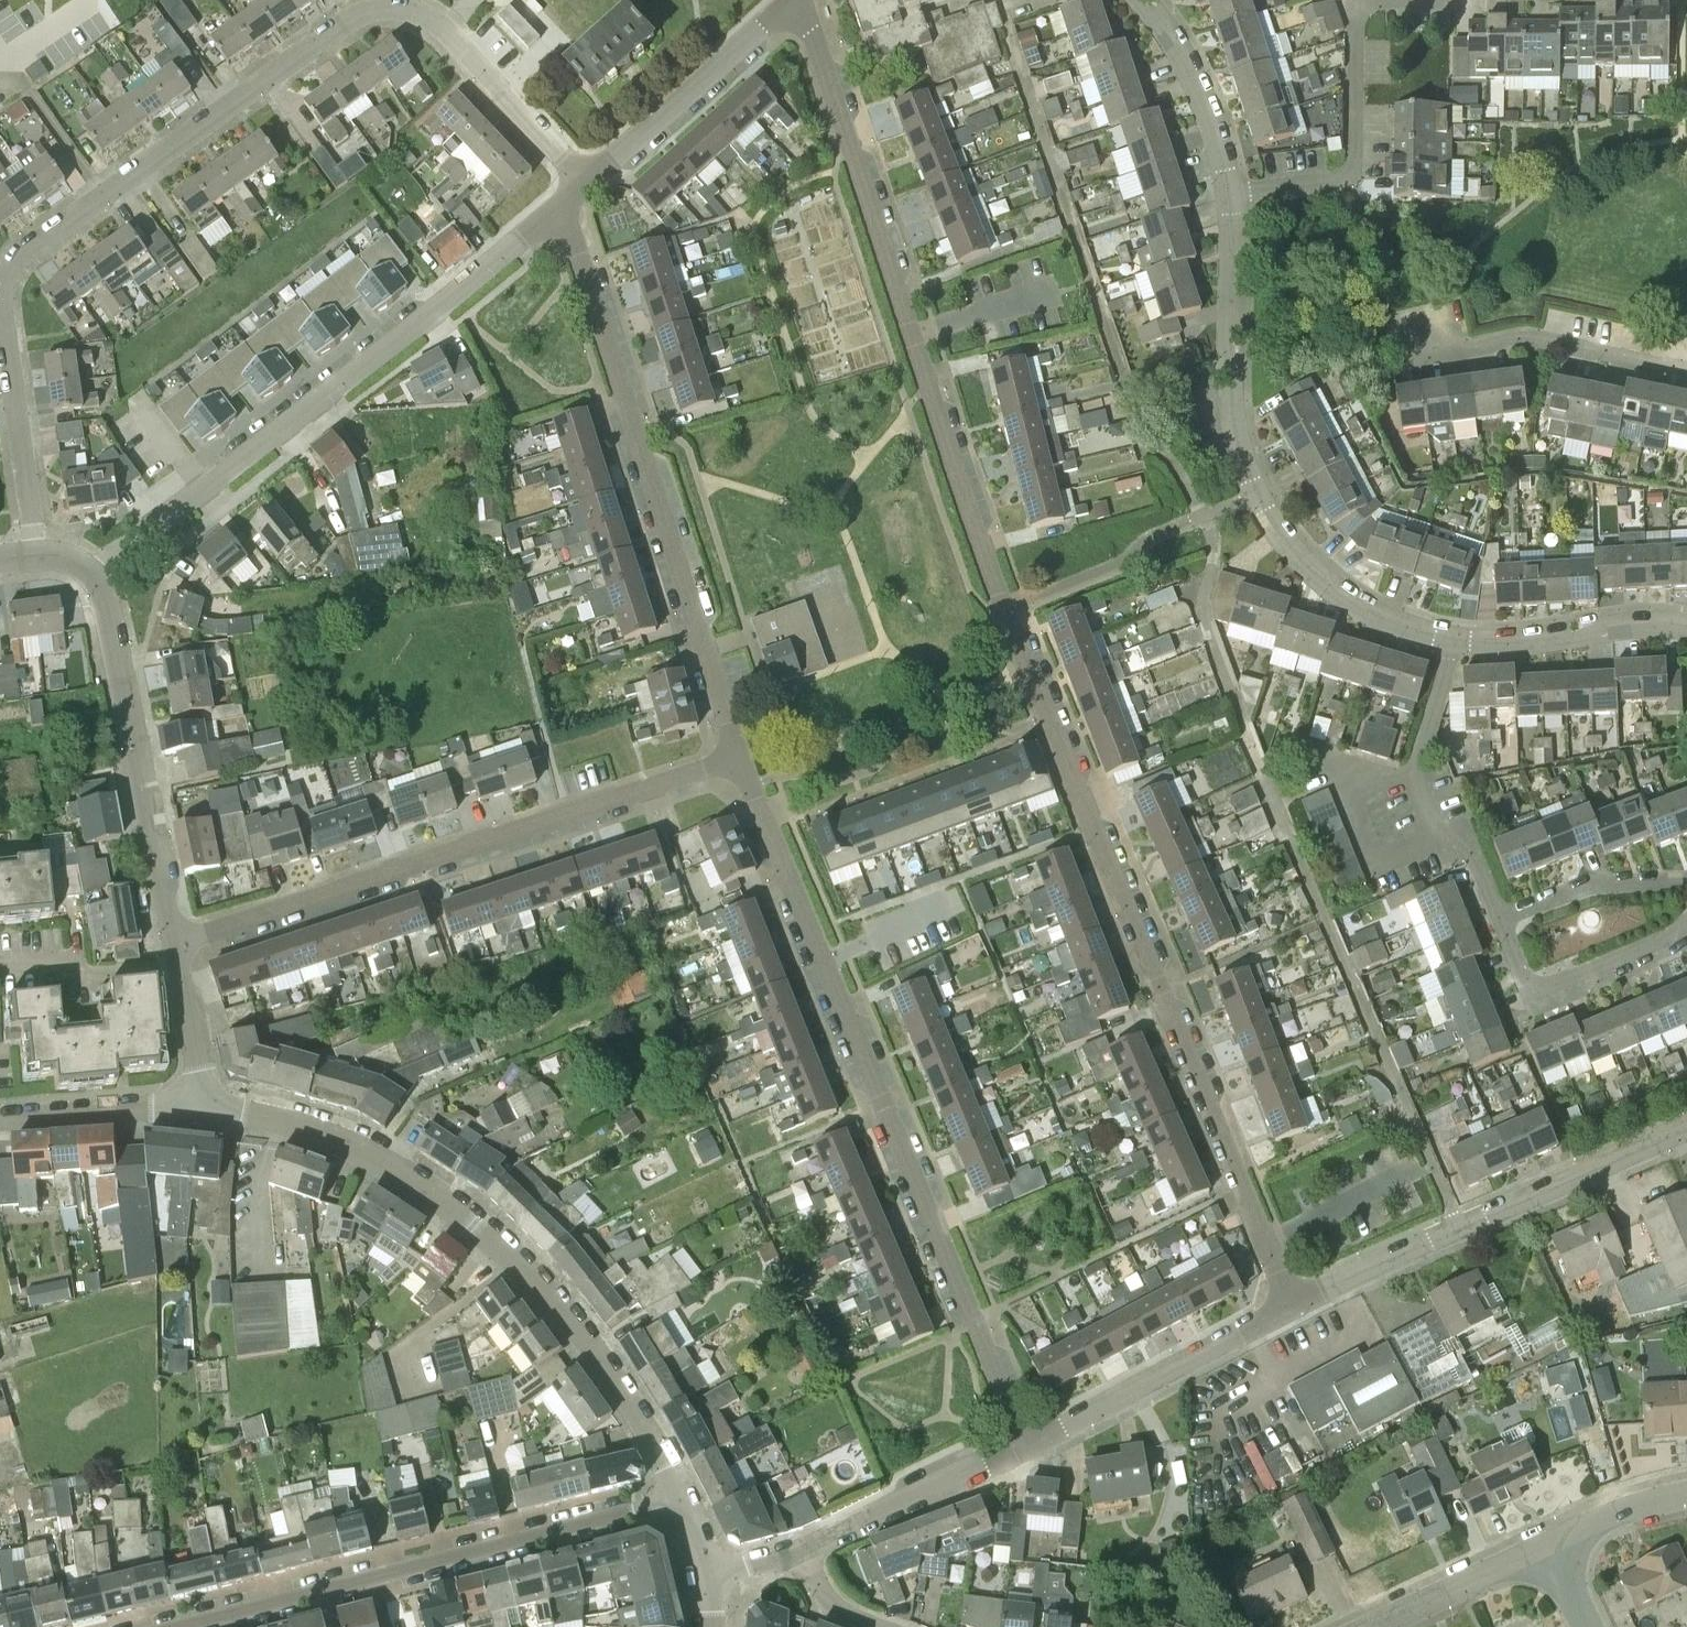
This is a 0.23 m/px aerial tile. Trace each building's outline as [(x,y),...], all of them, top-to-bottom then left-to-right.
[(197,24),(180,0),(162,0),(160,2),(183,34),(197,24)] [(300,13),(291,0),(266,0),(259,5),(277,30),(300,13)] [(300,13),(319,0),(291,0),(300,13)] [(984,64),(1002,58),(993,30),(1003,27),(996,3),(984,7),(983,3),(964,9),(966,15),(962,17),(961,14),(943,20),(940,11),(921,18),(919,10),(950,0),(850,0),(863,40),(867,39),(871,53),(876,52),(880,63),(921,49),(933,85),(955,77),(984,64)] [(1106,23),(1098,0),(1093,0),(1059,11),(1067,36),(1106,23)] [(1255,15),(1250,0),(1222,0),(1210,4),(1210,5),(1209,5),(1217,28),(1255,15)] [(1283,0),(1275,0),(1273,1),(1275,9),(1285,6),(1283,0)] [(1307,25),(1318,22),(1339,15),(1334,0),(1302,10),(1307,25)] [(253,47),(277,30),(259,5),(235,22),(253,47)] [(1596,65),(1614,66),(1615,6),(1595,6),(1595,10),(1596,10),(1596,65)] [(1614,66),(1632,66),(1632,6),(1615,6),(1614,66)] [(1632,66),(1650,66),(1651,6),(1632,6),(1632,66)] [(1651,6),(1650,66),(1669,67),(1669,6),(1651,6)] [(510,7),(500,16),(527,44),(537,35),(510,7)] [(571,58),(565,64),(592,94),(627,63),(654,38),(626,8),(571,58)] [(1560,65),(1561,65),(1578,65),(1578,10),(1558,10),(1558,23),(1560,23),(1560,65)] [(1578,65),(1596,65),(1596,10),(1595,10),(1578,10),(1578,65)] [(1224,52),(1263,39),(1255,15),(1217,28),(1224,52)] [(1339,15),(1318,22),(1323,37),(1344,30),(1339,15)] [(1507,23),(1507,22),(1507,18),(1486,18),(1486,22),(1486,23),(1488,23),(1487,78),(1505,79),(1506,23),(1507,23)] [(168,25),(164,19),(154,26),(153,27),(158,33),(168,25)] [(229,65),(253,47),(235,22),(211,40),(229,65)] [(1486,23),(1486,22),(1467,22),(1467,40),(1452,40),(1452,77),(1467,77),(1467,78),(1487,78),(1488,23),(1486,23)] [(1523,79),(1524,22),(1507,22),(1507,23),(1506,23),(1505,79),(1523,79)] [(1541,79),(1541,23),(1524,22),(1523,79),(1541,79)] [(1086,56),(1114,47),(1106,23),(1067,36),(1075,60),(1084,57),(1085,58),(1086,57),(1086,56)] [(1558,23),(1541,23),(1541,79),(1560,80),(1561,65),(1560,65),(1560,23),(1558,23)] [(150,82),(168,107),(191,90),(174,67),(191,55),(168,25),(158,33),(156,34),(168,51),(156,60),(142,70),(150,82)] [(1018,35),(1023,50),(1038,44),(1033,30),(1018,35)] [(1232,76),(1271,63),(1284,59),(1277,34),(1263,39),(1224,52),(1232,76)] [(370,57),(388,82),(410,66),(393,41),(370,57)] [(1092,81),(1132,68),(1124,44),(1114,47),(1086,56),(1086,57),(1085,58),(1092,81)] [(1030,70),(1043,66),(1037,47),(1024,51),(1030,70)] [(366,97),(388,82),(370,57),(348,73),(366,97)] [(34,85),(49,74),(40,62),(26,72),(34,85)] [(1240,100),(1279,87),(1271,63),(1232,76),(1240,100)] [(110,92),(119,85),(129,78),(119,64),(100,78),(110,92)] [(984,64),(955,77),(960,93),(990,82),(984,64)] [(1100,105),(1139,92),(1132,68),(1092,81),(1100,105)] [(1336,69),(1309,78),(1299,81),(1301,89),(1310,86),(1312,93),(1340,84),(1336,69)] [(1299,81),(1309,78),(1306,70),(1296,73),(1299,81)] [(344,113),(366,97),(348,73),(326,89),(344,113)] [(1046,95),(1072,86),(1068,74),(1042,82),(1046,95)] [(1079,77),(1072,80),(1073,85),(1081,83),(1079,77)] [(733,99),(756,124),(767,115),(775,124),(778,121),(787,130),(794,124),(754,80),(733,99)] [(146,123),(168,107),(150,82),(129,97),(146,123)] [(422,104),(433,96),(424,82),(413,90),(422,104)] [(994,82),(973,90),(979,105),(1000,97),(994,82)] [(904,132),(937,120),(932,108),(943,103),(941,98),(953,94),(950,85),(894,107),(904,132)] [(1248,124),(1287,111),(1279,87),(1240,100),(1248,124)] [(335,119),(344,113),(326,89),(304,104),(334,147),(348,137),(335,119)] [(1108,129),(1119,125),(1147,116),(1139,92),(1100,105),(1108,129)] [(453,135),(475,115),(457,95),(423,126),(432,135),(443,124),(453,135)] [(1472,96),(1457,96),(1457,105),(1472,106),(1472,96)] [(146,123),(129,97),(107,113),(125,139),(146,123)] [(1628,98),(1614,99),(1614,115),(1628,115),(1628,98)] [(736,142),(743,136),(756,124),(733,99),(713,117),(736,142)] [(1047,122),(1064,116),(1058,100),(1041,105),(1047,122)] [(12,119),(15,124),(29,114),(21,102),(7,112),(12,119)] [(1073,114),(1082,111),(1079,102),(1070,105),(1073,114)] [(1639,102),(1639,114),(1649,114),(1649,102),(1639,102)] [(376,111),(385,124),(395,117),(385,104),(376,111)] [(1604,105),(1596,105),(1596,119),(1604,119),(1604,105)] [(1395,125),(1451,126),(1451,106),(1395,106),(1395,125)] [(1482,107),(1471,106),(1471,117),(1482,117),(1482,107)] [(125,139),(107,113),(95,122),(87,110),(75,118),(102,155),(125,139)] [(968,127),(967,128),(955,133),(958,140),(971,135),(999,124),(993,110),(965,121),(968,127)] [(1571,110),(1559,110),(1559,122),(1571,122),(1571,110)] [(376,131),(385,124),(376,111),(366,118),(376,131)] [(1082,111),(1073,114),(1075,122),(1084,119),(1082,111)] [(1287,111),(1248,124),(1256,149),(1295,136),(1287,111)] [(1534,112),(1524,112),(1524,122),(1534,122),(1534,112)] [(1517,113),(1504,113),(1504,122),(1517,122),(1517,113)] [(1127,149),(1164,137),(1156,114),(1147,116),(1119,125),(1127,149)] [(471,155),(493,134),(475,115),(453,135),(471,155)] [(747,166),(753,161),(744,151),(736,142),(713,117),(693,136),(716,161),(724,170),(725,169),(738,156),(747,166)] [(915,157),(946,145),(942,133),(937,120),(904,132),(915,157)] [(1451,144),(1451,126),(1395,125),(1395,143),(1451,144)] [(1495,125),(1482,125),(1482,134),(1495,134),(1495,125)] [(490,174),(513,155),(493,134),(471,155),(472,156),(460,167),(447,177),(430,194),(438,203),(468,175),(467,175),(471,171),(482,182),(490,174)] [(239,151),(256,176),(269,167),(278,180),(288,172),(262,135),(239,151)] [(962,149),(974,144),(971,135),(958,140),(962,149)] [(727,171),(725,169),(724,170),(716,161),(693,136),(673,154),(696,179),(703,188),(712,198),(719,192),(713,185),(727,171)] [(1134,174),(1172,161),(1164,137),(1127,149),(1134,174)] [(1339,139),(1327,141),(1329,152),(1340,150),(1339,139)] [(1451,162),(1451,144),(1395,143),(1395,159),(1395,161),(1451,162)] [(26,172),(43,197),(66,181),(39,144),(29,151),(27,149),(16,157),(27,172),(26,172)] [(751,146),(751,145),(744,151),(753,161),(760,155),(751,146)] [(957,170),(950,154),(946,145),(915,157),(925,183),(957,170)] [(1087,162),(1096,159),(1092,146),(1065,155),(1069,167),(1087,161),(1087,162)] [(336,190),(347,182),(323,148),(312,156),(336,190)] [(244,185),(256,176),(239,151),(217,167),(234,191),(243,204),(254,219),(263,212),(244,185)] [(410,168),(418,162),(409,152),(401,158),(410,168)] [(652,172),(675,197),(696,179),(673,154),(652,172)] [(490,174),(482,182),(482,183),(485,180),(495,191),(490,197),(485,202),(493,210),(498,205),(499,206),(532,175),(513,155),(490,174)] [(447,177),(460,167),(451,158),(439,169),(447,177)] [(1096,159),(1087,162),(1089,170),(1098,167),(1096,159)] [(1395,161),(1395,159),(1391,159),(1390,180),(1395,180),(1395,179),(1451,180),(1451,162),(1395,161)] [(1031,173),(1039,170),(1036,162),(1035,161),(1027,164),(1031,173)] [(1142,197),(1180,184),(1172,161),(1134,174),(1142,197)] [(26,172),(13,181),(0,163),(0,184),(3,189),(20,213),(43,197),(26,172)] [(213,207),(234,191),(217,167),(195,182),(213,207)] [(1025,168),(1004,176),(1008,184),(1028,177),(1025,168)] [(993,191),(1006,186),(1005,183),(1003,177),(988,182),(988,183),(977,188),(975,185),(964,189),(957,170),(925,183),(937,213),(969,200),(980,196),(993,191)] [(1035,185),(1048,180),(1045,171),(1032,176),(1035,185)] [(655,217),(675,197),(652,172),(631,191),(655,217)] [(1451,198),(1451,180),(1395,179),(1395,180),(1395,198),(1451,198)] [(212,207),(213,207),(195,182),(173,198),(190,223),(191,223),(200,235),(221,220),(212,207)] [(1152,221),(1179,212),(1189,209),(1180,184),(1142,197),(1149,220),(1151,219),(1152,221)] [(703,188),(697,193),(706,204),(712,198),(703,188)] [(1092,202),(1095,195),(1092,188),(1080,192),(1084,204),(1092,202)] [(1495,188),(1481,188),(1481,198),(1495,198),(1495,188)] [(3,189),(0,191),(0,227),(20,213),(3,189)] [(993,191),(980,196),(983,203),(995,199),(995,200),(996,199),(993,191)] [(1112,207),(1122,204),(1119,195),(1110,198),(1112,207)] [(457,205),(454,202),(451,199),(442,207),(448,214),(458,206),(457,205)] [(446,273),(470,253),(427,200),(416,210),(440,239),(427,249),(446,273)] [(947,238),(979,226),(969,200),(937,213),(947,238)] [(244,226),(254,219),(243,204),(234,211),(244,226)] [(473,234),(485,224),(469,204),(456,214),(473,234)] [(1122,204),(1112,207),(1115,214),(1124,211),(1122,204)] [(1148,248),(1187,235),(1179,212),(1152,221),(1151,219),(1149,220),(1139,223),(1148,248)] [(412,248),(424,238),(408,216),(395,226),(412,248)] [(671,234),(678,228),(669,218),(662,225),(671,234)] [(1037,243),(1063,234),(1057,219),(1032,228),(1037,243)] [(365,226),(372,235),(380,228),(374,220),(365,226)] [(729,222),(721,224),(724,232),(731,230),(729,222)] [(979,226),(947,238),(957,264),(1012,243),(1009,233),(996,238),(996,237),(993,238),(987,222),(979,226)] [(108,245),(125,269),(135,282),(156,266),(148,254),(130,229),(108,245)] [(680,246),(693,241),(691,234),(691,232),(677,236),(680,246)] [(1185,263),(1195,260),(1187,235),(1148,248),(1137,251),(1145,274),(1157,270),(1157,272),(1185,263)] [(395,273),(408,263),(388,236),(359,258),(393,304),(408,289),(395,273)] [(203,282),(219,271),(195,237),(179,248),(203,282)] [(639,280),(671,269),(683,266),(674,238),(630,252),(639,280)] [(103,285),(125,269),(108,245),(85,261),(103,285)] [(1118,258),(1128,255),(1125,246),(1115,249),(1118,258)] [(184,295),(199,285),(175,251),(160,262),(165,270),(166,270),(175,283),(184,295)] [(1128,255),(1118,258),(1120,266),(1130,262),(1128,255)] [(324,271),(332,265),(325,257),(317,263),(324,271)] [(393,304),(359,258),(330,279),(351,307),(363,298),(375,314),(393,304)] [(81,301),(103,285),(85,261),(64,276),(81,301)] [(316,277),(324,271),(317,263),(309,269),(316,277)] [(1192,286),(1185,263),(1157,272),(1157,270),(1145,274),(1153,298),(1192,286)] [(648,305),(678,295),(675,280),(671,269),(639,280),(648,305)] [(69,309),(81,301),(64,276),(41,292),(68,330),(78,322),(69,309)] [(339,316),(351,307),(330,279),(302,301),(336,347),(351,332),(339,316)] [(701,279),(687,283),(690,291),(703,287),(701,279)] [(1192,286),(1153,298),(1161,323),(1139,331),(1143,345),(1180,333),(1175,319),(1200,311),(1192,286)] [(705,294),(703,288),(703,287),(690,291),(692,299),(706,295),(705,294)] [(112,299),(122,312),(132,306),(122,292),(112,299)] [(656,333),(688,323),(682,305),(678,295),(648,305),(656,333)] [(1124,308),(1133,305),(1131,297),(1121,300),(1124,308)] [(113,319),(122,312),(112,299),(103,305),(113,319)] [(267,314),(275,308),(269,300),(260,306),(267,314)] [(318,357),(336,347),(302,301),(273,322),(294,350),(306,341),(318,357)] [(1133,305),(1124,308),(1126,316),(1136,314),(1133,305)] [(259,320),(267,314),(260,306),(252,312),(259,320)] [(282,359),(294,350),(273,322),(245,344),(279,390),(294,375),(282,359)] [(665,359),(697,349),(688,323),(656,333),(665,359)] [(722,343),(719,335),(705,339),(708,347),(722,343)] [(113,343),(104,344),(105,352),(113,352),(113,343)] [(218,351),(212,343),(203,349),(210,357),(218,351)] [(711,355),(724,351),(722,344),(722,343),(708,347),(711,355)] [(261,400),(279,390),(245,344),(216,365),(237,393),(249,384),(261,400)] [(202,364),(210,357),(203,349),(195,355),(202,364)] [(673,386),(705,376),(700,359),(697,351),(697,349),(665,359),(673,386)] [(50,386),(80,382),(78,367),(93,364),(91,352),(46,359),(50,386)] [(446,367),(439,353),(412,368),(426,395),(452,381),(461,398),(479,389),(462,358),(446,367)] [(1049,355),(1037,358),(1039,367),(1051,364),(1049,355)] [(998,396),(1031,388),(1024,360),(992,368),(998,396)] [(225,402),(237,393),(216,365),(188,387),(222,433),(237,418),(225,402)] [(1496,377),(1502,418),(1527,414),(1522,374),(1496,377)] [(705,376),(673,386),(682,414),(713,403),(705,376)] [(1478,421),(1502,418),(1496,377),(1472,380),(1478,421)] [(1348,379),(1338,385),(1346,402),(1357,396),(1348,379)] [(1284,438),(1320,419),(1308,397),(1318,392),(1312,380),(1286,393),(1292,404),(1272,415),(1284,438)] [(1480,438),(1478,421),(1472,380),(1447,384),(1452,425),(1454,442),(1480,438)] [(1569,426),(1577,386),(1551,380),(1543,421),(1551,422),(1547,437),(1565,441),(1569,426)] [(80,382),(50,386),(54,413),(99,406),(98,395),(82,397),(80,382)] [(1422,387),(1428,428),(1452,425),(1447,384),(1422,387)] [(153,400),(162,394),(155,385),(147,392),(153,400)] [(1644,431),(1653,391),(1627,385),(1624,395),(1625,396),(1626,396),(1620,424),(1621,424),(1621,426),(1644,431)] [(1565,441),(1590,446),(1601,391),(1577,386),(1569,426),(1565,441)] [(204,443),(222,433),(188,387),(158,409),(179,437),(192,427),(204,443)] [(724,400),(725,400),(738,396),(735,387),(724,391),(721,391),(724,400)] [(1402,431),(1428,428),(1422,387),(1397,391),(1402,431)] [(1038,414),(1031,388),(998,396),(1005,422),(1038,414)] [(1625,396),(1624,395),(1601,391),(1590,446),(1615,451),(1620,426),(1621,426),(1621,424),(1620,424),(1626,396),(1625,396)] [(1669,436),(1677,396),(1653,391),(1644,431),(1669,436)] [(1677,396),(1669,436),(1686,440),(1686,398),(1677,396)] [(1048,411),(1062,407),(1060,399),(1046,403),(1048,411)] [(1011,449),(1057,437),(1082,431),(1078,418),(1075,405),(1062,407),(1048,411),(1038,414),(1005,422),(1011,449)] [(554,422),(563,450),(595,440),(586,412),(554,422)] [(1082,431),(1107,425),(1104,412),(1078,418),(1082,431)] [(1350,431),(1359,426),(1355,418),(1346,423),(1350,431)] [(1295,460),(1331,441),(1320,419),(1284,438),(1295,460)] [(58,443),(85,439),(83,423),(56,426),(58,443)] [(1123,436),(1120,424),(1108,427),(1110,435),(1116,438),(1123,436)] [(542,426),(531,429),(534,439),(545,435),(542,426)] [(1359,426),(1350,431),(1354,439),(1364,434),(1359,426)] [(392,554),(404,551),(398,526),(365,532),(349,471),(356,466),(332,434),(312,450),(336,482),(338,492),(350,536),(360,580),(397,575),(392,554)] [(1063,464),(1076,461),(1074,452),(1062,455),(1057,437),(1011,449),(1018,475),(1050,467),(1063,464)] [(563,450),(570,475),(603,465),(595,440),(563,450)] [(1307,482),(1343,463),(1331,441),(1295,460),(1307,482)] [(88,473),(93,508),(119,504),(117,491),(123,490),(141,478),(125,457),(121,459),(114,449),(99,458),(101,471),(88,473)] [(93,508),(88,473),(77,474),(74,453),(59,455),(67,512),(93,508)] [(1522,470),(1533,470),(1533,458),(1522,458),(1522,470)] [(1533,458),(1533,470),(1546,470),(1546,458),(1533,458)] [(1065,472),(1078,469),(1076,461),(1063,464),(1065,472)] [(1318,504),(1354,485),(1343,463),(1307,482),(1318,504)] [(1373,475),(1382,471),(1378,463),(1370,468),(1373,475)] [(612,491),(603,465),(570,475),(560,478),(547,482),(549,490),(563,486),(568,505),(612,491)] [(1024,501),(1057,493),(1050,467),(1018,475),(1024,501)] [(518,477),(522,490),(547,482),(560,478),(557,469),(545,473),(543,469),(518,477)] [(1117,494),(1143,487),(1140,477),(1115,483),(1117,494)] [(1530,491),(1530,478),(1520,479),(1520,491),(1530,491)] [(1348,539),(1355,532),(1371,516),(1380,508),(1376,503),(1366,508),(1354,485),(1318,504),(1330,527),(1334,525),(1348,539)] [(1617,491),(1619,503),(1627,502),(1626,490),(1617,491)] [(1057,493),(1024,501),(1031,529),(1064,521),(1057,494),(1057,493)] [(621,521),(613,495),(580,506),(569,509),(575,527),(562,531),(562,532),(549,535),(551,542),(564,539),(621,521)] [(1663,495),(1647,495),(1648,505),(1663,505),(1663,495)] [(484,498),(486,522),(501,521),(499,496),(484,498)] [(1099,520),(1111,518),(1107,501),(1095,504),(1099,520)] [(1415,521),(1417,514),(1420,503),(1412,501),(1407,518),(1415,521)] [(1088,505),(1074,508),(1076,518),(1090,514),(1088,505)] [(306,570),(318,560),(277,509),(252,528),(289,574),(302,564),(306,570)] [(1456,526),(1459,517),(1450,514),(1447,523),(1456,526)] [(324,515),(303,527),(310,539),(331,527),(324,515)] [(1389,568),(1402,530),(1377,522),(1377,523),(1372,518),(1372,517),(1371,516),(1355,532),(1356,533),(1366,542),(1370,544),(1364,560),(1389,568)] [(1467,520),(1459,517),(1456,526),(1464,529),(1467,520)] [(598,558),(630,548),(621,521),(564,539),(551,542),(554,551),(558,550),(567,548),(569,554),(571,562),(584,558),(585,562),(598,558)] [(1413,577),(1426,539),(1402,530),(1389,568),(1413,577)] [(213,596),(234,594),(223,581),(248,560),(225,531),(198,553),(204,560),(188,582),(213,596)] [(1568,533),(1569,542),(1578,542),(1577,532),(1568,533)] [(1672,588),(1686,587),(1686,532),(1669,533),(1672,588)] [(1568,533),(1560,533),(1560,543),(1569,542),(1568,533)] [(1647,589),(1672,588),(1669,533),(1644,534),(1645,549),(1647,589)] [(1622,590),(1647,589),(1645,549),(1644,534),(1619,535),(1620,550),(1622,590)] [(1518,544),(1527,544),(1527,535),(1518,535),(1518,544)] [(347,581),(360,580),(350,536),(336,540),(341,558),(345,572),(347,581)] [(1436,584),(1449,546),(1426,539),(1413,577),(1436,584)] [(1521,606),(1519,565),(1499,566),(1499,545),(1485,545),(1480,583),(1494,582),(1496,608),(1521,606)] [(1449,546),(1436,584),(1461,593),(1474,555),(1449,546)] [(1596,591),(1622,590),(1620,550),(1594,552),(1594,562),(1595,562),(1596,591)] [(536,551),(522,556),(526,565),(539,560),(536,551)] [(1571,604),(1569,563),(1562,563),(1562,551),(1544,552),(1544,564),(1546,605),(1571,604)] [(639,577),(631,552),(599,562),(603,575),(592,578),(593,583),(581,587),(581,588),(571,591),(572,595),(573,598),(584,595),(639,577)] [(335,555),(330,555),(326,562),(329,576),(337,579),(341,579),(345,572),(341,558),(335,555)] [(1596,591),(1595,562),(1594,562),(1569,563),(1571,604),(1596,602),(1596,591)] [(1521,606),(1546,605),(1544,564),(1519,565),(1521,606)] [(482,569),(484,580),(484,585),(499,583),(497,567),(482,569)] [(1253,633),(1265,595),(1249,590),(1252,582),(1220,573),(1212,603),(1214,620),(1253,633)] [(647,603),(639,577),(584,595),(586,603),(592,601),(598,619),(615,614),(647,603)] [(409,578),(393,579),(393,588),(409,588),(409,578)] [(531,595),(526,582),(509,588),(513,601),(531,595)] [(1148,611),(1176,601),(1172,589),(1144,599),(1148,611)] [(236,637),(254,635),(252,618),(227,620),(227,622),(216,622),(201,619),(205,602),(172,594),(165,624),(214,636),(228,635),(228,637),(236,637)] [(1287,613),(1287,612),(1290,602),(1265,595),(1253,633),(1277,640),(1286,612),(1287,613)] [(1093,614),(1107,609),(1103,600),(1090,605),(1093,614)] [(36,640),(37,640),(50,638),(52,654),(64,652),(58,601),(31,604),(36,640)] [(647,603),(615,614),(623,640),(656,630),(647,603)] [(43,695),(37,640),(36,640),(31,604),(6,607),(13,664),(0,666),(4,695),(5,703),(18,702),(14,665),(25,663),(29,697),(43,695)] [(1058,648),(1088,636),(1078,609),(1048,621),(1058,648)] [(777,612),(750,622),(773,686),(801,676),(799,672),(824,663),(806,613),(781,622),(777,612)] [(1298,658),(1310,619),(1287,612),(1287,613),(1286,612),(1277,640),(1273,651),(1298,658)] [(1298,658),(1300,659),(1322,666),(1322,665),(1323,665),(1335,627),(1310,619),(1298,658)] [(287,628),(286,620),(277,621),(278,629),(287,628)] [(277,621),(264,622),(266,634),(278,632),(277,621)] [(1343,683),(1355,644),(1332,637),(1335,627),(1323,665),(1322,665),(1322,666),(1319,676),(1343,683)] [(600,648),(613,643),(610,635),(597,639),(600,648)] [(1168,635),(1137,647),(1144,663),(1174,651),(1168,635)] [(1068,673),(1098,662),(1088,636),(1058,648),(1068,673)] [(170,690),(209,683),(204,657),(231,653),(229,641),(197,647),(199,657),(165,663),(170,690)] [(1108,658),(1123,653),(1119,644),(1105,650),(1108,658)] [(1367,691),(1379,652),(1355,644),(1343,683),(1367,691)] [(614,665),(626,661),(623,651),(611,655),(614,665)] [(1391,698),(1403,659),(1379,652),(1367,691),(1391,698)] [(1078,699),(1109,687),(1125,680),(1118,664),(1126,661),(1123,653),(1108,658),(1098,662),(1068,673),(1078,699)] [(1403,659),(1391,698),(1389,707),(1412,714),(1415,704),(1416,705),(1428,667),(1403,659)] [(1639,662),(1641,703),(1668,702),(1669,709),(1683,709),(1681,672),(1667,673),(1666,661),(1639,662)] [(1616,704),(1641,703),(1639,662),(1614,664),(1615,674),(1614,674),(1615,703),(1616,703),(1616,704)] [(647,682),(651,696),(654,709),(691,699),(687,686),(683,672),(664,677),(662,669),(648,673),(650,681),(647,682)] [(1514,679),(1515,679),(1514,669),(1488,670),(1490,710),(1516,708),(1514,679)] [(1491,731),(1490,710),(1488,670),(1462,671),(1464,695),(1466,719),(1466,732),(1483,731),(1483,742),(1490,742),(1492,742),(1491,731)] [(1617,715),(1616,704),(1616,703),(1615,703),(1614,674),(1589,675),(1591,716),(1617,715)] [(1566,717),(1591,716),(1589,675),(1564,676),(1566,717)] [(1292,678),(1284,676),(1280,686),(1289,688),(1292,678)] [(1541,718),(1566,717),(1564,676),(1539,677),(1541,718)] [(61,677),(48,678),(49,692),(63,691),(61,677)] [(1245,705),(1252,680),(1240,677),(1237,687),(1245,705)] [(1516,719),(1541,718),(1539,677),(1515,679),(1514,679),(1516,708),(1516,719)] [(1292,678),(1289,688),(1298,691),(1301,681),(1292,678)] [(204,723),(216,721),(244,716),(242,704),(214,709),(209,683),(170,690),(175,716),(202,712),(204,723)] [(626,697),(639,694),(637,685),(623,688),(626,697)] [(1087,724),(1119,712),(1109,687),(1078,699),(1087,724)] [(1129,708),(1142,703),(1139,696),(1126,701),(1129,708)] [(698,726),(694,712),(691,699),(654,709),(658,722),(662,736),(664,735),(666,743),(680,740),(678,732),(698,726)] [(1334,714),(1337,703),(1329,701),(1326,711),(1334,714)] [(30,726),(43,725),(40,702),(27,704),(30,726)] [(1142,703),(1129,708),(1132,717),(1145,712),(1142,703)] [(1337,703),(1334,714),(1331,723),(1339,725),(1345,706),(1337,703)] [(1230,729),(1221,705),(1208,710),(1216,734),(1230,729)] [(1097,750),(1128,738),(1119,712),(1087,724),(1097,750)] [(1374,755),(1385,718),(1377,716),(1374,725),(1364,723),(1356,750),(1374,755)] [(1385,718),(1374,755),(1388,759),(1396,732),(1390,730),(1393,721),(1385,718)] [(216,721),(204,723),(160,732),(164,755),(179,753),(182,765),(186,764),(190,782),(256,765),(251,738),(220,744),(216,721)] [(1635,734),(1642,734),(1642,724),(1634,724),(1635,734)] [(1642,724),(1642,734),(1652,734),(1652,724),(1642,724)] [(258,764),(285,757),(278,729),(251,736),(258,764)] [(639,742),(652,738),(649,729),(636,733),(639,742)] [(1491,731),(1492,742),(1501,741),(1500,731),(1491,731)] [(497,760),(508,792),(536,783),(529,762),(541,758),(532,732),(519,736),(524,751),(497,760)] [(1585,747),(1593,747),(1592,737),(1584,738),(1585,747)] [(1592,737),(1593,747),(1602,747),(1602,737),(1592,737)] [(508,792),(497,760),(482,765),(479,756),(468,759),(460,738),(448,743),(451,754),(453,757),(452,758),(461,784),(465,795),(477,791),(480,801),(508,792)] [(1128,738),(1097,750),(1108,776),(1138,765),(1134,751),(1128,738)] [(1534,749),(1543,749),(1542,739),(1534,740),(1534,749)] [(1542,739),(1543,749),(1552,749),(1551,739),(1542,739)] [(1036,742),(1036,743),(1007,753),(1026,803),(1055,792),(1055,791),(1037,743),(1036,742)] [(1490,742),(1483,742),(1479,742),(1479,755),(1490,755),(1490,742)] [(443,756),(451,754),(448,743),(440,746),(443,756)] [(1149,760),(1152,759),(1162,755),(1159,746),(1146,751),(1149,760)] [(1543,749),(1534,749),(1535,766),(1543,765),(1543,749)] [(998,813),(1026,803),(1007,753),(979,763),(998,813)] [(1650,760),(1654,770),(1662,766),(1658,757),(1650,760)] [(449,788),(461,784),(452,758),(440,762),(445,777),(418,786),(429,818),(456,809),(449,788)] [(42,807),(34,759),(0,763),(0,814),(42,807)] [(1647,773),(1654,770),(1650,760),(1643,763),(1647,773)] [(952,774),(970,823),(998,813),(979,763),(952,774)] [(924,784),(942,834),(970,823),(952,774),(924,784)] [(1604,778),(1607,788),(1616,785),(1612,775),(1604,778)] [(1192,785),(1188,777),(1176,783),(1180,791),(1181,790),(1192,785)] [(1600,791),(1607,788),(1604,778),(1596,781),(1600,791)] [(429,818),(418,786),(391,795),(386,779),(373,784),(382,811),(394,807),(401,827),(429,818)] [(254,782),(240,787),(244,802),(258,798),(254,782)] [(1553,786),(1556,796),(1565,793),(1561,783),(1553,786)] [(370,815),(382,811),(373,784),(358,789),(363,804),(338,812),(349,845),(377,835),(370,815)] [(896,794),(914,844),(942,834),(924,784),(896,794)] [(1177,813),(1171,800),(1166,786),(1135,800),(1147,827),(1177,813)] [(1549,799),(1556,796),(1553,786),(1546,789),(1549,799)] [(1237,815),(1260,805),(1253,788),(1229,798),(1237,815)] [(1307,815),(1333,804),(1328,791),(1301,802),(1307,815)] [(1680,837),(1686,834),(1686,792),(1666,800),(1680,837)] [(868,805),(886,854),(914,844),(896,794),(868,805)] [(1506,804),(1510,814),(1518,811),(1512,794),(1504,796),(1506,804)] [(349,845),(338,812),(336,804),(309,813),(303,795),(290,800),(295,814),(302,836),(314,832),(321,854),(349,845)] [(1593,817),(1588,806),(1587,806),(1583,795),(1560,804),(1564,815),(1579,853),(1594,847),(1598,857),(1605,854),(1592,818),(1593,817)] [(77,816),(82,845),(92,844),(119,839),(111,797),(63,806),(65,818),(77,816)] [(1629,845),(1652,837),(1652,836),(1642,809),(1643,809),(1639,798),(1615,807),(1629,845)] [(1680,837),(1666,800),(1644,808),(1640,798),(1639,798),(1643,809),(1642,809),(1652,836),(1652,837),(1652,836),(1656,846),(1680,837)] [(1312,828),(1339,817),(1333,804),(1307,815),(1312,828)] [(1502,816),(1510,814),(1506,804),(1498,807),(1502,816)] [(858,865),(886,854),(868,805),(840,815),(858,865)] [(1629,845),(1615,807),(1593,816),(1589,806),(1588,806),(1593,817),(1592,818),(1605,854),(1629,845)] [(1245,842),(1270,832),(1261,810),(1236,820),(1236,822),(1240,831),(1236,832),(1241,844),(1245,842)] [(187,875),(253,861),(243,813),(177,827),(187,875)] [(1158,851),(1210,826),(1207,817),(1194,823),(1192,818),(1182,823),(1177,813),(1147,827),(1158,851)] [(308,858),(302,836),(295,814),(262,823),(260,817),(246,821),(254,861),(271,856),(271,858),(275,857),(281,861),(283,866),(308,858)] [(811,826),(829,875),(858,865),(840,815),(811,826)] [(1555,862),(1579,853),(1564,815),(1540,824),(1555,862)] [(1318,841),(1344,830),(1339,817),(1312,828),(1318,841)] [(711,860),(744,845),(733,819),(718,826),(714,818),(701,824),(705,832),(699,834),(711,860)] [(1236,832),(1240,831),(1236,822),(1228,825),(1232,834),(1235,833),(1236,832)] [(1531,871),(1555,862),(1540,824),(1517,833),(1531,871)] [(1170,879),(1201,865),(1199,861),(1211,855),(1206,843),(1204,844),(1202,840),(1214,834),(1210,826),(1158,851),(1170,879)] [(1323,855),(1350,844),(1344,830),(1318,841),(1323,855)] [(1038,836),(1041,844),(1054,839),(1051,831),(1038,836)] [(1270,832),(1245,842),(1250,854),(1275,844),(1270,832)] [(1507,880),(1531,871),(1517,833),(1493,842),(1507,880)] [(978,839),(982,850),(993,846),(989,835),(978,839)] [(629,845),(639,878),(652,874),(656,884),(662,882),(666,895),(680,891),(675,875),(669,877),(656,836),(629,845)] [(1029,849),(1041,844),(1038,836),(1026,840),(1029,849)] [(1328,867),(1355,856),(1350,844),(1323,855),(1328,867)] [(627,883),(639,878),(629,845),(602,854),(613,887),(615,886),(618,896),(616,897),(620,910),(622,909),(629,907),(625,894),(630,892),(627,883)] [(744,845),(711,860),(722,886),(728,883),(731,891),(744,885),(740,878),(755,871),(744,845)] [(74,854),(76,865),(81,894),(81,895),(103,892),(112,890),(107,859),(95,861),(92,846),(83,849),(74,852),(74,853),(74,854)] [(1045,890),(1077,878),(1067,851),(1035,863),(1045,890)] [(995,852),(982,856),(985,865),(998,860),(995,852)] [(586,896),(588,895),(613,887),(602,854),(576,863),(586,896)] [(982,856),(970,861),(973,869),(985,865),(982,856)] [(1334,880),(1360,869),(1355,856),(1328,867),(1334,880)] [(1285,873),(1295,868),(1289,857),(1279,862),(1285,873)] [(47,898),(45,868),(44,860),(0,865),(0,923),(49,918),(47,898)] [(560,904),(586,896),(576,863),(549,871),(560,904)] [(47,898),(81,894),(76,865),(45,868),(47,898)] [(1182,904),(1212,890),(1206,878),(1201,865),(1170,879),(1182,904)] [(1016,882),(1029,876),(1025,867),(1012,873),(1016,882)] [(1360,869),(1334,880),(1339,894),(1366,883),(1360,869)] [(533,913),(560,904),(549,871),(523,880),(533,913)] [(1222,886),(1236,879),(1233,871),(1221,876),(1218,878),(1222,886)] [(942,881),(939,872),(926,877),(929,885),(942,881)] [(926,877),(914,882),(917,890),(929,885),(926,877)] [(1055,915),(1086,903),(1077,878),(1045,890),(1050,902),(1040,906),(1041,910),(1028,915),(1031,924),(1044,920),(1055,915)] [(1223,914),(1224,916),(1238,910),(1230,892),(1240,887),(1236,879),(1222,886),(1212,890),(1182,904),(1192,928),(1223,914)] [(518,918),(533,913),(523,880),(496,889),(517,952),(518,955),(525,952),(518,931),(522,930),(518,918)] [(1424,924),(1462,908),(1452,883),(1427,893),(1422,883),(1385,898),(1390,912),(1415,901),(1424,924)] [(978,916),(993,910),(984,884),(968,890),(978,916)] [(105,906),(112,948),(140,944),(130,888),(112,890),(103,892),(105,906)] [(1313,917),(1300,888),(1294,890),(1307,920),(1313,917)] [(515,955),(518,955),(517,952),(496,889),(470,897),(480,930),(495,925),(499,937),(500,937),(504,949),(512,946),(515,955)] [(741,893),(722,901),(725,909),(744,901),(741,893)] [(871,898),(874,906),(886,901),(883,893),(871,898)] [(442,906),(452,939),(480,930),(470,897),(442,906)] [(612,905),(614,912),(620,910),(616,897),(610,899),(611,902),(612,905)] [(393,907),(404,939),(431,930),(420,898),(393,907)] [(858,902),(861,910),(874,906),(871,898),(858,902)] [(722,915),(721,912),(702,919),(697,921),(702,934),(715,929),(717,935),(728,930),(733,942),(764,930),(753,902),(722,915)] [(1086,903),(1055,915),(1066,943),(1067,945),(1098,933),(1086,903)] [(92,951),(112,948),(105,906),(84,909),(92,951)] [(389,944),(404,939),(393,907),(367,915),(378,948),(381,958),(385,971),(394,968),(390,956),(392,955),(389,944)] [(1434,947),(1471,931),(1462,908),(1424,924),(1434,947)] [(561,915),(566,928),(573,925),(570,913),(569,912),(561,915)] [(1230,930),(1224,916),(1223,914),(1192,928),(1204,954),(1259,930),(1255,921),(1243,926),(1242,925),(1230,930)] [(342,923),(352,956),(361,953),(378,948),(367,915),(342,923)] [(558,931),(566,928),(561,915),(554,917),(558,931)] [(1281,917),(1273,916),(1272,925),(1280,927),(1281,917)] [(1001,919),(984,926),(989,938),(1006,932),(1001,919)] [(1035,932),(1047,927),(1044,920),(1031,924),(1035,932)] [(338,973),(356,967),(352,956),(342,923),(315,932),(334,988),(341,986),(338,976),(338,973)] [(643,938),(655,934),(652,925),(640,929),(643,938)] [(743,968),(774,955),(764,930),(733,942),(722,946),(728,963),(730,971),(733,970),(742,966),(743,968)] [(1444,970),(1471,959),(1481,955),(1471,931),(1434,947),(1444,970)] [(326,991),(334,988),(315,932),(289,941),(303,983),(305,983),(321,978),(326,991)] [(1076,970),(1108,958),(1098,933),(1067,945),(1055,949),(1062,965),(1049,970),(1053,980),(1065,974),(1076,970)] [(429,957),(443,953),(439,939),(425,943),(429,957)] [(262,949),(273,981),(276,992),(281,1006),(289,1003),(285,990),(303,983),(289,941),(262,949)] [(1360,972),(1388,960),(1381,942),(1352,954),(1360,972)] [(248,989),(273,981),(262,949),(237,958),(248,989)] [(472,966),(467,952),(460,955),(464,968),(472,966)] [(753,994),(785,981),(774,955),(743,968),(753,994)] [(952,981),(941,955),(895,976),(902,991),(893,994),(903,1020),(935,1007),(947,1003),(940,986),(952,981)] [(221,998),(248,989),(237,958),(210,967),(221,998)] [(377,974),(385,971),(381,958),(373,961),(377,974)] [(1108,958),(1076,970),(1080,979),(1086,995),(1117,982),(1108,958)] [(1444,998),(1481,983),(1471,959),(1444,970),(1434,974),(1444,998)] [(1261,976),(1274,971),(1271,962),(1258,967),(1261,976)] [(719,975),(730,971),(728,963),(716,967),(719,975)] [(730,971),(719,975),(722,982),(722,984),(736,979),(733,970),(730,971)] [(1226,1010),(1258,998),(1247,970),(1215,983),(1226,1010)] [(645,972),(626,979),(635,1003),(655,995),(645,972)] [(1390,972),(1371,980),(1377,994),(1396,987),(1390,972)] [(1065,974),(1053,980),(1056,988),(1069,983),(1065,974)] [(715,985),(722,982),(719,975),(712,978),(715,985)] [(1019,975),(1007,980),(1011,989),(1022,984),(1019,975)] [(1053,980),(1043,983),(1047,992),(1056,989),(1053,980)] [(785,981),(753,994),(764,1023),(796,1010),(785,981)] [(1303,981),(1291,986),(1296,998),(1308,994),(1303,981)] [(20,1029),(21,1041),(23,1080),(56,1079),(56,1089),(115,1084),(114,1073),(164,1071),(161,1028),(164,1028),(159,982),(107,986),(109,1013),(98,1014),(99,1027),(59,1030),(56,994),(5,999),(8,1030),(20,1029)] [(1117,982),(1086,995),(1073,999),(1079,1016),(1054,1026),(1063,1047),(1101,1032),(1097,1022),(1128,1010),(1117,982)] [(1686,1026),(1686,982),(1668,990),(1684,1028),(1686,1026)] [(1454,1021),(1491,1006),(1481,983),(1444,998),(1437,1000),(1447,1024),(1454,1021)] [(1347,995),(1343,985),(1335,988),(1339,998),(1347,995)] [(1661,1037),(1684,1028),(1668,990),(1645,1000),(1661,1037)] [(268,995),(272,1009),(281,1006),(276,992),(268,995)] [(1278,1018),(1290,1014),(1287,1005),(1274,1009),(1273,1006),(1262,1010),(1258,998),(1226,1010),(1235,1035),(1267,1023),(1278,1018)] [(1638,1047),(1661,1037),(1645,1000),(1622,1009),(1638,1047)] [(229,1025),(256,1017),(252,1004),(225,1011),(229,1025)] [(1381,1009),(1385,1020),(1397,1015),(1394,1008),(1389,1006),(1381,1009)] [(1419,1018),(1428,1014),(1424,1006),(1415,1010),(1419,1018)] [(1464,1044),(1500,1029),(1491,1006),(1454,1021),(1447,1024),(1443,1025),(1447,1034),(1457,1030),(1464,1044)] [(914,1047),(946,1034),(935,1007),(903,1020),(914,1047)] [(402,1068),(454,1047),(445,1026),(432,1024),(425,1009),(364,1038),(322,1057),(320,1063),(310,1099),(359,1113),(360,1113),(382,1081),(360,1075),(361,1071),(357,1061),(394,1045),(402,1068)] [(1615,1057),(1638,1047),(1622,1009),(1599,1019),(1615,1057)] [(774,1046),(805,1033),(796,1010),(764,1023),(753,1027),(741,1032),(744,1040),(768,1031),(774,1046)] [(1290,1014),(1278,1018),(1281,1026),(1293,1021),(1290,1014)] [(954,1020),(958,1029),(969,1024),(965,1016),(954,1020)] [(288,1093),(298,1057),(306,1043),(317,1040),(311,1017),(222,1040),(229,1071),(227,1073),(239,1080),(288,1093)] [(738,1023),(741,1032),(753,1027),(750,1018),(738,1023)] [(1615,1057),(1599,1019),(1578,1028),(1574,1018),(1573,1019),(1577,1028),(1575,1029),(1587,1057),(1591,1067),(1615,1057)] [(1564,1066),(1587,1057),(1575,1029),(1577,1028),(1573,1019),(1549,1029),(1564,1066)] [(1246,1065),(1278,1053),(1267,1023),(1235,1035),(1246,1065)] [(972,1031),(969,1024),(958,1029),(961,1036),(972,1031)] [(328,1048),(320,1052),(322,1057),(364,1038),(358,1026),(324,1041),(328,1048)] [(1325,1034),(1330,1051),(1356,1044),(1351,1027),(1325,1034)] [(20,1029),(4,1031),(4,1042),(21,1041),(20,1029)] [(1500,1029),(1464,1044),(1473,1068),(1510,1052),(1500,1029)] [(1541,1076),(1564,1066),(1549,1029),(1525,1039),(1541,1076)] [(774,1046),(775,1048),(784,1072),(815,1059),(805,1033),(774,1046)] [(956,1059),(951,1047),(946,1034),(914,1047),(925,1072),(956,1059)] [(1120,1077),(1151,1063),(1139,1037),(1110,1050),(1105,1038),(1081,1049),(1090,1070),(1102,1064),(1105,1069),(1115,1065),(1120,1077)] [(382,1081),(360,1113),(386,1130),(408,1098),(397,1090),(444,1071),(443,1070),(481,1054),(474,1039),(454,1048),(454,1047),(402,1068),(392,1071),(392,1072),(386,1075),(382,1081)] [(1318,1040),(1311,1043),(1314,1051),(1322,1048),(1318,1040)] [(1400,1070),(1414,1064),(1405,1042),(1391,1048),(1400,1070)] [(686,1053),(669,1060),(676,1077),(693,1070),(686,1053)] [(1246,1065),(1255,1089),(1287,1078),(1278,1053),(1246,1065)] [(1669,1057),(1673,1066),(1681,1063),(1677,1054),(1669,1057)] [(310,1099),(320,1063),(298,1057),(288,1093),(310,1099)] [(1677,1074),(1673,1066),(1669,1057),(1661,1060),(1665,1070),(1668,1078),(1677,1074)] [(798,1096),(826,1085),(815,1059),(784,1072),(775,1076),(763,1080),(767,1091),(778,1086),(785,1102),(798,1096)] [(935,1097),(967,1084),(956,1059),(925,1072),(935,1097)] [(709,1060),(699,1064),(702,1071),(712,1067),(709,1060)] [(1311,1068),(1308,1060),(1294,1065),(1298,1074),(1311,1069),(1311,1068)] [(1151,1063),(1120,1077),(1131,1102),(1162,1089),(1151,1063)] [(977,1080),(989,1074),(986,1066),(973,1072),(977,1080)] [(1000,1086),(1024,1076),(1020,1066),(996,1076),(1000,1086)] [(774,1075),(771,1069),(760,1073),(763,1080),(774,1075)] [(1311,1069),(1298,1074),(1301,1082),(1314,1077),(1311,1069)] [(1623,1076),(1627,1086),(1635,1082),(1631,1073),(1623,1076)] [(980,1087),(982,1086),(992,1082),(989,1074),(977,1080),(980,1087)] [(1619,1089),(1627,1086),(1623,1076),(1615,1079),(1619,1089)] [(1265,1115),(1297,1103),(1287,1078),(1255,1089),(1265,1115)] [(1059,1098),(1070,1093),(1065,1080),(1054,1085),(1059,1098)] [(977,1109),(972,1096),(967,1084),(935,1097),(946,1122),(977,1109)] [(1497,1096),(1504,1093),(1501,1084),(1492,1089),(1495,1097),(1497,1096)] [(826,1085),(798,1096),(808,1123),(836,1112),(826,1085)] [(1631,1096),(1627,1086),(1619,1089),(1623,1099),(1631,1096)] [(754,1088),(739,1094),(743,1103),(757,1097),(754,1088)] [(1126,1118),(1136,1113),(1144,1131),(1175,1117),(1162,1089),(1131,1102),(1122,1106),(1109,1112),(1112,1120),(1124,1114),(1126,1118)] [(1512,1089),(1504,1093),(1508,1100),(1516,1096),(1512,1089)] [(1501,1103),(1508,1100),(1504,1093),(1497,1096),(1501,1103)] [(1602,1093),(1585,1100),(1590,1112),(1607,1105),(1602,1093)] [(1122,1106),(1119,1098),(1105,1104),(1109,1112),(1122,1106)] [(1468,1110),(1463,1099),(1455,1102),(1460,1113),(1468,1110)] [(485,1140),(518,1124),(507,1102),(479,1116),(481,1119),(476,1121),(463,1112),(437,1117),(431,1125),(416,1149),(456,1176),(485,1140)] [(1275,1142),(1307,1130),(1302,1116),(1297,1103),(1265,1115),(1275,1142)] [(1566,1112),(1571,1124),(1582,1119),(1577,1108),(1566,1112)] [(956,1147),(988,1134),(977,1109),(946,1122),(956,1147)] [(1471,1118),(1468,1110),(1460,1113),(1459,1114),(1463,1122),(1471,1118)] [(1534,1158),(1518,1121),(1513,1110),(1491,1120),(1490,1118),(1489,1118),(1511,1168),(1534,1158)] [(1518,1121),(1534,1158),(1557,1148),(1542,1111),(1518,1121)] [(632,1112),(615,1122),(625,1138),(642,1127),(632,1112)] [(1112,1120),(1109,1112),(1091,1120),(1092,1123),(1112,1120)] [(1331,1121),(1327,1112),(1315,1116),(1318,1126),(1331,1121)] [(532,1117),(537,1126),(545,1122),(540,1113),(532,1117)] [(1452,1117),(1456,1125),(1463,1122),(1459,1114),(1452,1117)] [(1356,1116),(1338,1125),(1346,1141),(1363,1133),(1356,1116)] [(540,1130),(537,1126),(532,1117),(518,1124),(485,1140),(456,1176),(488,1197),(515,1168),(514,1167),(506,1162),(497,1156),(521,1146),(519,1141),(540,1130)] [(999,1130),(1010,1124),(1007,1117),(995,1121),(999,1130)] [(1155,1156),(1186,1142),(1175,1117),(1144,1131),(1155,1156)] [(1488,1179),(1511,1168),(1489,1118),(1480,1122),(1485,1136),(1472,1142),(1488,1179)] [(784,1133),(797,1128),(793,1119),(780,1125),(784,1133)] [(967,1173),(999,1160),(1013,1154),(1006,1136),(1014,1133),(1010,1124),(999,1130),(988,1134),(956,1147),(967,1173)] [(1051,1126),(1055,1137),(1062,1134),(1058,1124),(1051,1126)] [(1132,1130),(1131,1128),(1121,1128),(1125,1138),(1133,1134),(1132,1131),(1132,1130)] [(113,1148),(115,1147),(114,1130),(81,1133),(84,1173),(101,1172),(101,1178),(96,1178),(100,1213),(102,1213),(106,1212),(114,1210),(118,1209),(117,1195),(113,1148)] [(56,1181),(60,1213),(73,1210),(76,1210),(73,1190),(71,1174),(84,1173),(81,1133),(52,1135),(50,1135),(53,1181),(56,1181)] [(825,1172),(856,1159),(845,1133),(814,1146),(825,1172)] [(1084,1133),(1074,1137),(1079,1149),(1089,1144),(1084,1133)] [(195,1185),(199,1139),(146,1134),(146,1147),(147,1176),(167,1178),(166,1193),(172,1193),(167,1238),(187,1240),(192,1199),(193,1200),(195,1185)] [(53,1181),(50,1135),(15,1138),(16,1160),(0,1161),(0,1207),(19,1206),(20,1213),(38,1211),(36,1183),(53,1181)] [(704,1165),(721,1157),(712,1136),(694,1144),(704,1165)] [(195,1185),(193,1200),(200,1200),(197,1230),(208,1231),(208,1236),(231,1238),(230,1210),(236,1164),(222,1162),(224,1142),(199,1139),(195,1185)] [(1166,1180),(1197,1166),(1186,1142),(1155,1156),(1166,1180)] [(1464,1189),(1488,1179),(1472,1142),(1448,1152),(1464,1189)] [(113,1148),(117,1195),(148,1192),(147,1180),(147,1176),(146,1147),(115,1147),(113,1148)] [(295,1197),(307,1158),(282,1149),(269,1187),(281,1191),(284,1233),(298,1232),(295,1197)] [(797,1164),(808,1160),(804,1151),(794,1155),(797,1164)] [(1134,1165),(1146,1160),(1143,1151),(1130,1157),(1134,1165)] [(295,1197),(298,1232),(299,1232),(299,1237),(306,1237),(313,1237),(314,1243),(310,1202),(320,1205),(333,1167),(307,1158),(295,1197)] [(825,1172),(826,1174),(836,1197),(867,1184),(856,1159),(825,1172)] [(999,1160),(967,1173),(978,1199),(1009,1185),(1016,1201),(1047,1187),(1040,1170),(1031,1174),(1028,1167),(1017,1171),(1015,1168),(1003,1173),(999,1160)] [(1137,1174),(1150,1168),(1146,1160),(1134,1165),(1137,1174)] [(522,1229),(556,1199),(542,1184),(543,1182),(521,1161),(515,1168),(488,1197),(520,1227),(522,1229)] [(1197,1166),(1166,1180),(1177,1206),(1178,1206),(1209,1193),(1197,1166)] [(1071,1167),(1061,1171),(1064,1178),(1074,1174),(1071,1167)] [(552,1259),(571,1241),(567,1237),(585,1220),(572,1207),(590,1191),(581,1182),(566,1190),(556,1199),(522,1229),(552,1259)] [(826,1202),(813,1207),(816,1215),(827,1211),(829,1217),(842,1211),(847,1222),(878,1209),(867,1184),(836,1197),(826,1202)] [(374,1246),(400,1206),(374,1189),(354,1219),(362,1225),(356,1235),(374,1246)] [(149,1201),(148,1192),(117,1195),(118,1209),(123,1248),(128,1283),(128,1285),(156,1278),(157,1278),(149,1201)] [(1686,1192),(1641,1211),(1664,1263),(1615,1284),(1629,1317),(1686,1303),(1686,1195),(1686,1192)] [(813,1207),(826,1202),(823,1194),(810,1199),(813,1207)] [(1155,1215),(1168,1210),(1164,1202),(1152,1207),(1155,1215)] [(335,1244),(342,1221),(344,1209),(328,1206),(321,1241),(335,1244)] [(413,1274),(426,1259),(411,1249),(426,1224),(400,1206),(374,1246),(373,1248),(395,1262),(379,1277),(388,1287),(407,1269),(413,1274)] [(813,1207),(798,1213),(802,1222),(817,1216),(816,1215),(813,1207)] [(1211,1227),(1222,1222),(1215,1208),(1204,1213),(1211,1227)] [(878,1209),(847,1222),(858,1248),(889,1234),(878,1209)] [(747,1210),(738,1214),(742,1221),(750,1217),(747,1210)] [(1205,1217),(1199,1219),(1203,1226),(1208,1223),(1205,1217)] [(342,1221),(335,1244),(348,1247),(353,1223),(342,1221)] [(1128,1222),(1112,1229),(1119,1242),(1134,1235),(1128,1222)] [(1622,1257),(1607,1222),(1591,1229),(1589,1225),(1554,1240),(1568,1271),(1584,1264),(1587,1271),(1598,1267),(1605,1283),(1624,1275),(1617,1259),(1622,1257)] [(620,1267),(637,1259),(649,1253),(645,1244),(643,1239),(609,1256),(605,1260),(586,1234),(575,1245),(571,1241),(552,1259),(564,1271),(581,1294),(620,1267)] [(868,1273),(899,1259),(889,1234),(858,1248),(868,1273)] [(1160,1252),(1168,1248),(1162,1235),(1154,1240),(1160,1252)] [(426,1259),(413,1274),(426,1285),(416,1298),(426,1306),(422,1312),(433,1319),(455,1303),(441,1290),(445,1284),(468,1256),(444,1238),(426,1259)] [(1201,1273),(1216,1303),(1242,1289),(1214,1238),(1205,1242),(1211,1254),(1195,1262),(1201,1273)] [(832,1249),(820,1254),(823,1262),(835,1257),(848,1252),(845,1244),(832,1249)] [(769,1246),(757,1252),(764,1266),(776,1260),(769,1246)] [(848,1252),(835,1257),(838,1266),(852,1260),(848,1252)] [(677,1295),(691,1286),(668,1256),(654,1267),(648,1272),(637,1259),(620,1267),(581,1294),(606,1327),(615,1323),(616,1327),(630,1319),(631,1321),(633,1320),(628,1312),(639,1304),(646,1313),(677,1295)] [(879,1298),(910,1284),(899,1259),(868,1273),(879,1298)] [(1172,1276),(1180,1272),(1178,1268),(1173,1259),(1165,1263),(1172,1276)] [(1107,1269),(1103,1261),(1084,1271),(1088,1279),(1107,1269)] [(1164,1281),(1172,1276),(1165,1263),(1157,1267),(1164,1281)] [(1192,1315),(1177,1286),(1166,1291),(1155,1269),(1141,1276),(1147,1288),(1168,1328),(1192,1315)] [(1192,1315),(1216,1303),(1201,1273),(1177,1286),(1192,1315)] [(1423,1322),(1386,1341),(1387,1345),(1420,1404),(1420,1406),(1472,1378),(1461,1356),(1465,1354),(1457,1338),(1487,1322),(1508,1311),(1494,1284),(1485,1289),(1476,1273),(1430,1298),(1452,1339),(1437,1348),(1423,1322)] [(53,1304),(71,1301),(67,1282),(49,1285),(53,1304)] [(237,1359),(290,1353),(286,1283),(233,1287),(237,1359)] [(519,1307),(519,1306),(502,1284),(475,1304),(493,1329),(497,1327),(496,1326),(519,1307)] [(890,1323),(921,1309),(910,1284),(879,1298),(870,1302),(857,1307),(860,1315),(872,1310),(874,1315),(885,1311),(890,1323)] [(1168,1328),(1147,1288),(1130,1296),(1124,1285),(1116,1289),(1123,1301),(1128,1311),(1129,1311),(1144,1341),(1168,1328)] [(677,1295),(683,1306),(685,1310),(702,1301),(693,1286),(691,1286),(677,1295)] [(213,1289),(213,1306),(231,1305),(230,1288),(213,1289)] [(349,1296),(358,1306),(368,1297),(359,1288),(349,1296)] [(1116,1305),(1123,1301),(1116,1289),(1110,1293),(1116,1305)] [(857,1307),(870,1302),(867,1294),(854,1300),(857,1307)] [(653,1324),(683,1306),(677,1295),(646,1313),(653,1324)] [(801,1312),(794,1296),(783,1301),(791,1317),(801,1312)] [(813,1299),(807,1302),(809,1308),(815,1305),(813,1299)] [(539,1328),(522,1304),(519,1306),(519,1307),(496,1326),(497,1327),(513,1350),(517,1347),(539,1328)] [(921,1309),(890,1323),(896,1337),(885,1341),(886,1344),(875,1349),(879,1359),(932,1336),(921,1309)] [(1069,1314),(1076,1328),(1083,1324),(1076,1310),(1069,1314)] [(1120,1353),(1144,1341),(1129,1311),(1128,1311),(1105,1324),(1120,1353)] [(1096,1366),(1081,1336),(1076,1328),(1069,1314),(1061,1318),(1067,1330),(1063,1332),(1069,1344),(1057,1350),(1072,1379),(1096,1366)] [(8,1340),(9,1343),(50,1332),(46,1319),(8,1329),(12,1339),(8,1340)] [(9,1343),(8,1340),(4,1323),(0,1324),(0,1346),(9,1343)] [(639,1376),(677,1353),(661,1324),(643,1333),(643,1332),(621,1346),(639,1376)] [(1096,1366),(1120,1353),(1105,1324),(1081,1336),(1096,1366)] [(515,1398),(541,1378),(536,1371),(561,1352),(542,1326),(539,1328),(517,1347),(532,1367),(513,1383),(515,1398)] [(1027,1351),(1035,1347),(1029,1336),(1021,1340),(1027,1351)] [(830,1348),(838,1345),(836,1339),(827,1342),(830,1348)] [(433,1348),(437,1363),(463,1356),(459,1341),(433,1348)] [(1563,1341),(1554,1346),(1558,1354),(1567,1349),(1563,1341)] [(1420,1404),(1387,1345),(1362,1358),(1358,1351),(1288,1388),(1325,1456),(1420,1404)] [(1608,1349),(1598,1345),(1593,1354),(1604,1359),(1608,1349)] [(665,1418),(688,1405),(685,1400),(707,1387),(684,1350),(677,1353),(639,1376),(662,1413),(665,1418)] [(1047,1392),(1072,1379),(1057,1350),(1032,1363),(1047,1392)] [(365,1383),(390,1376),(384,1354),(363,1369),(365,1383)] [(189,1356),(169,1357),(169,1373),(189,1373),(189,1356)] [(441,1379),(468,1372),(463,1356),(437,1363),(441,1379)] [(1573,1363),(1558,1367),(1562,1381),(1577,1376),(1573,1363)] [(577,1368),(551,1387),(552,1388),(567,1411),(594,1392),(577,1368)] [(468,1372),(441,1379),(445,1395),(467,1389),(472,1387),(468,1372)] [(1598,1377),(1605,1401),(1620,1397),(1614,1373),(1598,1377)] [(367,1399),(394,1391),(390,1376),(365,1383),(367,1399)] [(515,1398),(513,1383),(511,1377),(472,1387),(467,1389),(476,1422),(518,1411),(515,1398)] [(549,1388),(541,1378),(515,1398),(518,1411),(539,1395),(549,1388)] [(753,1437),(768,1428),(759,1410),(727,1428),(718,1412),(739,1400),(730,1382),(688,1405),(665,1418),(694,1470),(753,1437)] [(1671,1437),(1670,1429),(1686,1427),(1686,1385),(1643,1389),(1647,1439),(1671,1437)] [(0,1386),(0,1420),(20,1414),(12,1391),(4,1394),(1,1386),(0,1386)] [(1457,1390),(1423,1408),(1427,1415),(1461,1398),(1457,1390)] [(370,1415),(377,1413),(399,1407),(394,1391),(367,1399),(370,1415)] [(567,1411),(584,1437),(612,1417),(594,1392),(567,1411)] [(406,1405),(414,1434),(446,1425),(437,1395),(406,1405)] [(398,1439),(414,1434),(406,1405),(399,1407),(377,1413),(381,1444),(398,1439)] [(269,1439),(264,1417),(241,1423),(247,1444),(269,1439)] [(1448,1422),(1432,1429),(1438,1443),(1454,1435),(1448,1422)] [(1495,1510),(1512,1502),(1508,1494),(1542,1478),(1527,1447),(1534,1444),(1535,1439),(1529,1426),(1525,1424),(1500,1436),(1504,1444),(1471,1460),(1495,1510)] [(715,1511),(760,1488),(746,1461),(777,1446),(768,1428),(753,1437),(694,1470),(705,1490),(715,1511)] [(1461,1490),(1438,1443),(1432,1429),(1412,1439),(1416,1448),(1411,1450),(1423,1474),(1381,1494),(1400,1534),(1427,1521),(1435,1538),(1451,1531),(1437,1501),(1461,1490)] [(440,1431),(422,1435),(423,1441),(441,1437),(440,1431)] [(583,1455),(606,1450),(602,1434),(568,1445),(560,1448),(565,1470),(548,1474),(555,1503),(591,1493),(592,1494),(586,1468),(583,1455)] [(527,1459),(540,1455),(533,1441),(524,1444),(527,1459)] [(390,1443),(383,1444),(384,1456),(392,1455),(390,1443)] [(1276,1473),(1281,1484),(1307,1473),(1295,1446),(1257,1463),(1264,1478),(1276,1473)] [(1094,1506),(1150,1496),(1142,1448),(1122,1452),(1123,1460),(1087,1466),(1094,1506)] [(543,1454),(540,1455),(527,1459),(522,1460),(527,1479),(511,1483),(519,1513),(555,1503),(548,1474),(543,1454)] [(636,1456),(610,1462),(586,1468),(592,1494),(640,1481),(644,1474),(637,1456),(636,1456)] [(491,1485),(485,1460),(469,1464),(475,1489),(461,1492),(469,1526),(500,1518),(492,1485),(491,1485)] [(429,1535),(414,1465),(383,1471),(398,1541),(429,1535)] [(58,1518),(58,1520),(72,1518),(66,1481),(53,1483),(58,1518)] [(298,1497),(313,1494),(310,1481),(295,1485),(298,1497)] [(1055,1519),(1059,1485),(1029,1482),(1025,1516),(1055,1519)] [(35,1522),(58,1518),(53,1483),(29,1486),(35,1522)] [(760,1488),(715,1511),(731,1543),(738,1548),(801,1530),(819,1521),(805,1494),(790,1503),(778,1508),(768,1484),(760,1488)] [(298,1497),(295,1485),(278,1489),(281,1502),(298,1497)] [(330,1498),(335,1525),(343,1556),(372,1550),(364,1514),(355,1516),(353,1503),(350,1504),(348,1489),(331,1490),(330,1490),(330,1498)] [(343,1556),(335,1525),(330,1498),(315,1502),(313,1494),(298,1497),(314,1564),(343,1556)] [(1311,1565),(1335,1553),(1307,1494),(1283,1505),(1311,1565)] [(264,1576),(314,1564),(298,1497),(281,1502),(290,1536),(257,1544),(258,1550),(264,1576)] [(1011,1549),(1013,1527),(1014,1517),(994,1515),(987,1518),(980,1501),(954,1510),(961,1531),(970,1554),(970,1555),(995,1546),(995,1548),(1011,1549)] [(126,1504),(127,1530),(141,1530),(140,1503),(126,1504)] [(457,1503),(441,1507),(443,1516),(459,1512),(457,1503)] [(127,1530),(126,1504),(113,1504),(113,1516),(114,1531),(127,1530)] [(1078,1551),(1083,1505),(1066,1504),(1061,1549),(1078,1551)] [(264,1576),(258,1550),(240,1554),(236,1540),(230,1542),(223,1508),(207,1510),(208,1526),(205,1526),(218,1589),(264,1576)] [(936,1540),(961,1531),(954,1510),(913,1526),(920,1547),(922,1546),(918,1570),(917,1576),(918,1576),(915,1591),(924,1593),(927,1577),(947,1580),(949,1559),(935,1558),(936,1540)] [(173,1599),(218,1589),(205,1526),(189,1531),(196,1565),(188,1567),(167,1572),(173,1599)] [(896,1578),(918,1570),(922,1546),(920,1547),(913,1526),(871,1541),(886,1581),(879,1584),(888,1609),(906,1602),(896,1578)] [(1013,1527),(1011,1549),(1009,1562),(1022,1563),(1026,1529),(1013,1527)] [(142,1589),(138,1573),(111,1579),(106,1532),(93,1533),(93,1535),(99,1583),(108,1616),(133,1609),(128,1593),(142,1589)] [(173,1599),(167,1572),(162,1533),(148,1534),(151,1569),(138,1573),(142,1589),(128,1593),(133,1609),(171,1600),(173,1599)] [(634,1607),(675,1596),(663,1543),(647,1533),(621,1540),(627,1566),(611,1570),(616,1590),(614,1590),(616,1600),(632,1596),(634,1606),(634,1607)] [(73,1625),(108,1616),(99,1583),(93,1535),(74,1537),(76,1566),(65,1568),(70,1590),(64,1592),(73,1625)] [(1176,1539),(1159,1544),(1163,1559),(1181,1555),(1176,1539)] [(600,1587),(612,1584),(609,1570),(611,1570),(627,1566),(621,1540),(595,1547),(575,1552),(585,1591),(600,1587)] [(73,1625),(64,1592),(63,1586),(56,1587),(49,1557),(45,1541),(28,1545),(29,1549),(31,1560),(26,1561),(31,1592),(39,1626),(67,1626),(73,1625)] [(1686,1587),(1686,1569),(1676,1545),(1637,1563),(1640,1569),(1622,1578),(1637,1610),(1686,1587)] [(31,1592),(26,1561),(24,1550),(11,1552),(0,1554),(0,1570),(0,1571),(4,1600),(10,1626),(39,1626),(31,1592)] [(585,1591),(575,1552),(539,1561),(548,1599),(553,1626),(568,1626),(564,1599),(585,1594),(585,1591)] [(1307,1599),(1288,1559),(1248,1578),(1242,1565),(1226,1572),(1249,1621),(1275,1609),(1277,1613),(1307,1599)] [(548,1599),(539,1561),(509,1569),(518,1607),(518,1610),(536,1606),(536,1607),(534,1607),(538,1626),(553,1626),(548,1599)] [(1004,1606),(1002,1626),(1044,1626),(1045,1614),(1048,1574),(1049,1566),(1036,1564),(1033,1597),(1006,1594),(1005,1602),(1004,1606)] [(518,1610),(518,1607),(509,1569),(482,1576),(491,1611),(494,1626),(510,1626),(521,1624),(518,1610)] [(4,1600),(0,1571),(0,1626),(10,1626),(4,1600)] [(491,1611),(482,1576),(458,1582),(458,1583),(456,1583),(464,1616),(462,1616),(464,1626),(494,1626),(491,1611)] [(462,1616),(464,1616),(456,1583),(431,1590),(433,1598),(419,1602),(426,1626),(464,1626),(462,1616)] [(675,1596),(634,1607),(634,1606),(619,1611),(620,1616),(619,1616),(621,1626),(682,1626),(675,1596)] [(1004,1606),(1005,1602),(965,1597),(961,1625),(966,1626),(1002,1626),(1004,1606)] [(374,1604),(338,1613),(341,1626),(380,1626),(374,1604)] [(804,1621),(761,1605),(750,1613),(749,1626),(804,1626),(804,1621)] [(1072,1616),(1045,1614),(1044,1626),(1087,1626),(1072,1625),(1072,1616)] [(324,1617),(290,1626),(327,1626),(324,1617)]
